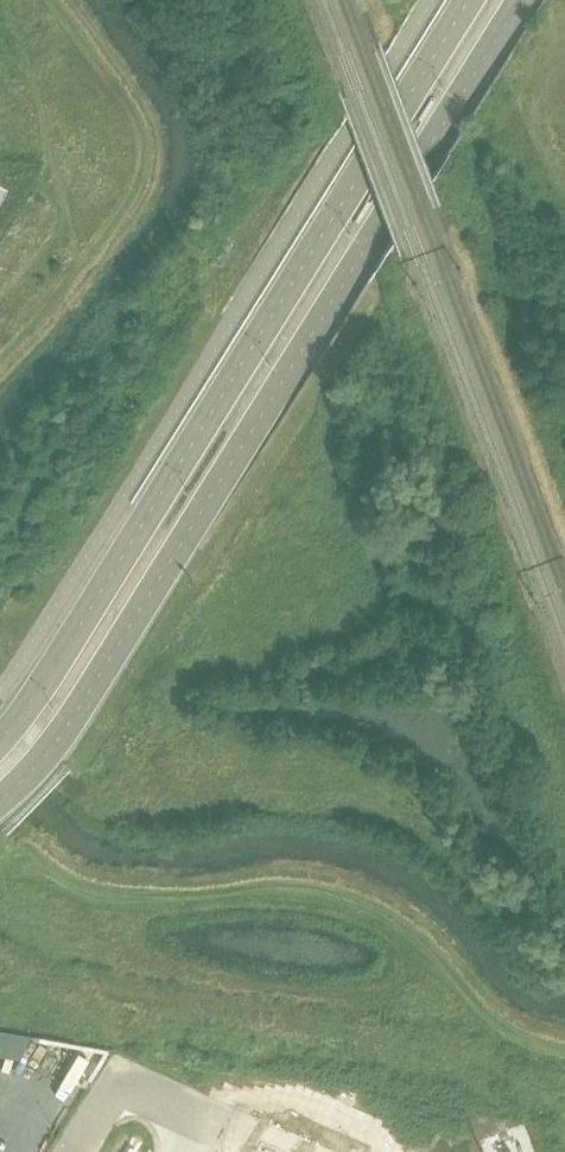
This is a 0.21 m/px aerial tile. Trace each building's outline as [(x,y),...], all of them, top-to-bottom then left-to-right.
[(34,1041),(33,1050),(19,1042),(0,1040),(0,1071),(2,1072),(1,1086),(14,1094),(34,1095),(33,1110),(58,1112),(64,1116),(62,1133),(106,1058),(107,1050),(55,1045),(52,1043),(34,1041)]
